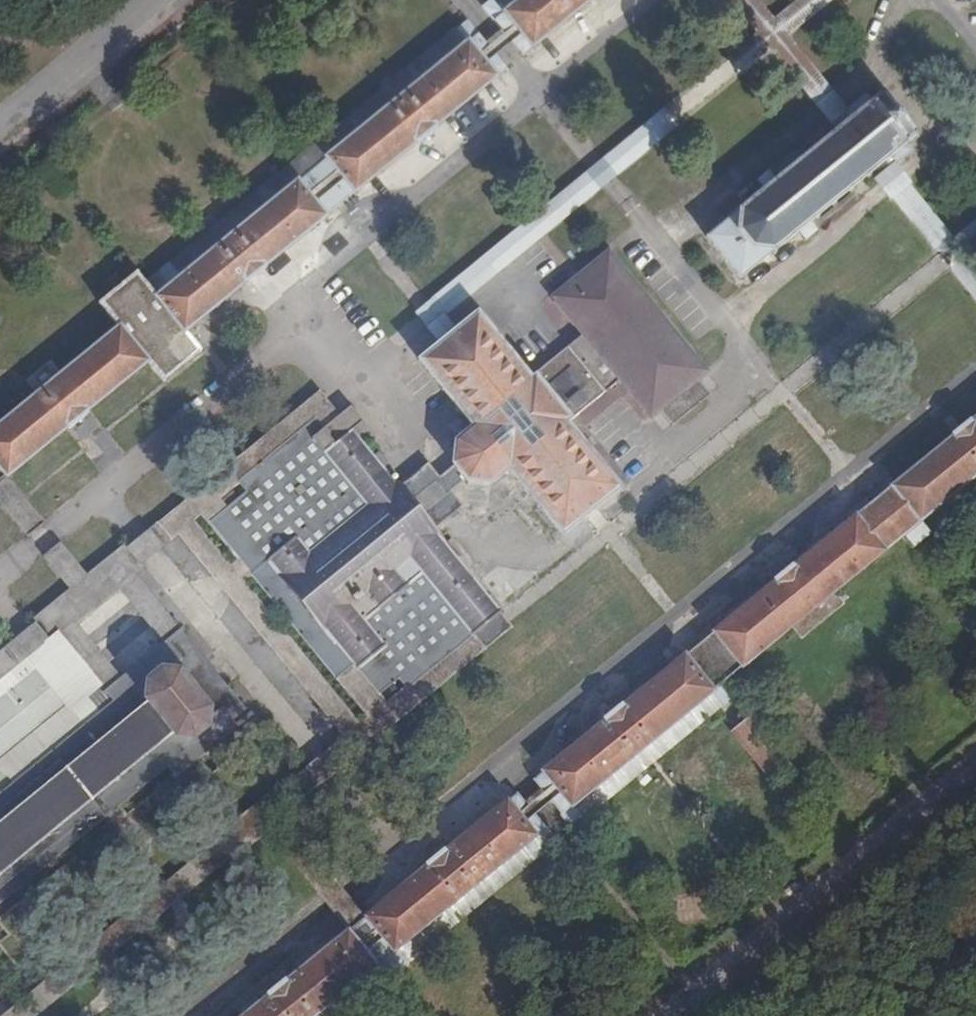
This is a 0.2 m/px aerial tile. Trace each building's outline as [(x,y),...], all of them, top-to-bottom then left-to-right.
[(828,117),(840,105),(783,35),(826,0),(796,0),(770,21),(753,0),(730,0),(757,32),(417,308),(444,342),(460,331),(444,311),(769,46),(828,117)] [(502,13),(495,1),(484,10),(494,23),(523,56),(591,0),(519,0),(502,13)] [(495,1),(502,13),(519,0),(496,0),(495,1)] [(9,476),(71,425),(74,428),(94,411),(91,408),(150,362),(159,372),(200,339),(192,327),(247,281),(250,284),(270,268),(267,264),(417,142),(420,145),(435,134),(432,130),(505,70),(476,32),(460,15),(452,22),(458,29),(471,42),(415,84),(319,164),(310,151),(298,161),(308,172),(169,286),(162,276),(138,294),(128,281),(89,312),(99,325),(108,337),(52,380),(30,398),(0,424),(0,463),(9,476)] [(471,42),(458,29),(408,70),(415,84),(471,42)] [(415,84),(408,70),(310,151),(319,164),(415,84)] [(754,267),(871,172),(884,162),(891,167),(909,154),(904,145),(922,130),(912,118),(885,85),(870,96),(863,87),(840,105),(828,117),(833,125),(717,220),(754,267)] [(308,172),(298,161),(162,276),(169,286),(308,172)] [(500,608),(471,632),(406,684),(396,674),(376,692),(371,685),(355,698),(368,715),(356,725),(346,735),(312,762),(239,821),(193,764),(176,775),(224,834),(36,987),(0,1015),(31,1015),(268,822),(353,925),(366,917),(279,810),(324,774),(452,672),(717,454),(830,361),(946,267),(975,302),(975,273),(961,256),(975,244),(975,219),(950,240),(891,167),(884,162),(871,172),(936,252),(868,307),(611,517),(600,504),(586,516),(598,529),(500,608)] [(540,372),(573,414),(622,376),(654,414),(663,407),(699,376),(707,367),(611,252),(557,295),(587,332),(540,372)] [(454,444),(454,463),(463,473),(470,480),(488,481),(511,465),(562,534),(586,516),(600,504),(624,485),(614,470),(610,474),(567,420),(573,414),(540,372),(532,377),(496,332),(498,328),(485,313),(460,331),(444,342),(422,362),(434,378),(437,375),(477,425),(454,444)] [(108,337),(99,325),(44,372),(52,380),(108,337)] [(52,380),(44,372),(41,368),(20,384),(22,388),(30,398),(52,380)] [(713,393),(699,376),(663,407),(675,423),(713,393)] [(30,398),(22,388),(0,407),(0,424),(30,398)] [(61,542),(44,555),(72,590),(0,650),(0,674),(56,628),(106,688),(120,676),(71,613),(89,598),(115,575),(129,564),(131,567),(148,554),(172,534),(190,520),(201,510),(207,515),(224,502),(217,497),(239,480),(316,416),(329,405),(317,390),(132,538),(88,574),(61,542)] [(334,440),(316,416),(239,480),(243,484),(224,502),(268,558),(295,537),(314,556),(374,510),(327,454),(354,431),(350,428),(334,440)] [(969,425),(966,421),(946,439),(948,442),(793,568),(790,565),(770,582),(772,585),(623,706),(618,703),(604,715),(606,721),(534,781),(572,826),(590,811),(579,799),(713,690),(721,703),(751,679),(740,666),(891,546),(901,556),(915,545),(907,534),(975,477),(975,419),(969,425)] [(397,485),(354,431),(327,454),(374,510),(314,556),(295,537),(268,558),(252,571),(338,675),(353,661),(358,666),(384,647),(363,618),(421,570),(471,632),(500,608),(436,532),(397,485)] [(423,461),(397,485),(436,532),(464,508),(453,494),(464,485),(470,480),(463,473),(454,463),(448,468),(438,476),(423,461)] [(45,522),(9,476),(0,483),(0,499),(28,535),(45,522)] [(915,545),(975,495),(975,477),(907,534),(915,545)] [(252,571),(268,558),(224,502),(207,515),(236,551),(252,571)] [(368,715),(355,698),(343,708),(241,581),(252,571),(236,551),(225,562),(190,520),(172,534),(346,735),(356,725),(368,715)] [(770,582),(790,565),(778,552),(758,567),(770,582)] [(169,639),(182,629),(131,567),(129,564),(115,575),(169,639)] [(406,684),(471,632),(421,570),(363,618),(384,647),(358,666),(371,685),(376,692),(396,674),(406,684)] [(169,766),(176,775),(193,764),(252,713),(182,629),(169,639),(120,676),(106,688),(113,698),(0,790),(0,903),(169,766)] [(355,698),(371,685),(358,666),(353,661),(338,675),(355,698)] [(68,699),(37,662),(0,691),(0,755),(68,699)] [(579,799),(590,811),(721,703),(713,690),(579,799)] [(747,713),(726,733),(765,771),(785,750),(747,713)] [(353,925),(295,977),(292,973),(274,988),(276,990),(245,1015),(314,1015),(380,963),(389,975),(407,961),(396,948),(537,834),(549,845),(561,835),(523,790),(449,850),(445,847),(428,863),(431,866),(366,917),(353,925)] [(396,948),(407,961),(549,845),(537,834),(396,948)] [(389,975),(380,963),(314,1015),(339,1015),(389,975)]
